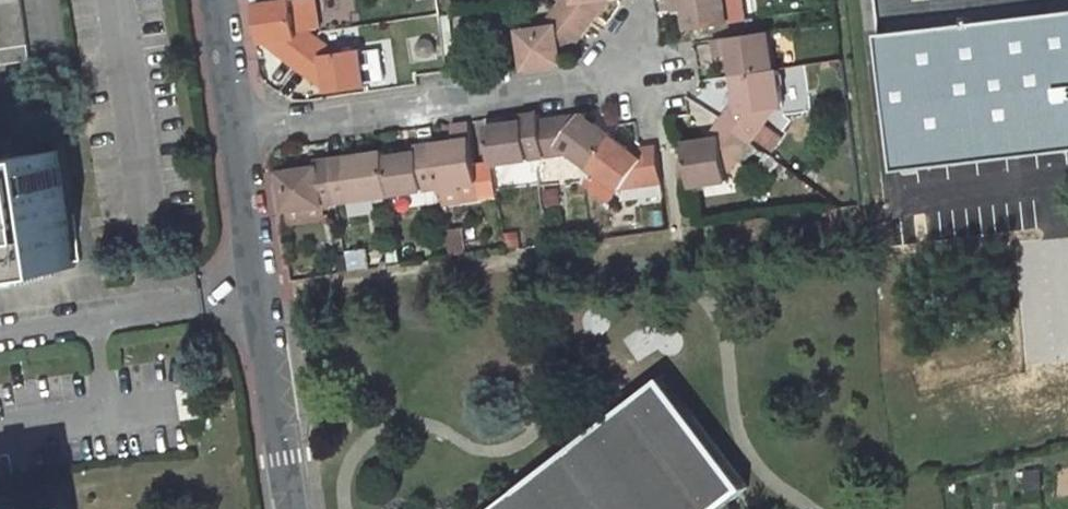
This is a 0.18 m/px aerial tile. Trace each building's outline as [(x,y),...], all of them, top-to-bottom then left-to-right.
[(20,0),(0,0),(0,66),(29,62),(20,0)] [(257,1),(262,36),(275,35),(277,47),(297,62),(319,35),(309,26),(322,25),(318,0),(268,0),(257,1)] [(551,25),(522,29),(527,66),(564,61),(563,47),(575,46),(602,13),(599,0),(564,0),(550,18),(551,25)] [(722,0),(670,0),(672,17),(686,15),(688,33),(726,28),(722,0)] [(887,39),(895,38),(914,36),(1067,17),(1067,0),(883,0),(887,39)] [(331,89),(369,84),(365,47),(330,51),(330,44),(319,35),(297,62),(318,78),(329,76),(331,89)] [(767,35),(712,43),(715,59),(730,58),(733,77),(773,72),(767,35)] [(914,36),(895,38),(896,48),(915,46),(914,36)] [(773,72),(733,77),(738,109),(728,110),(720,121),(749,143),(764,123),(762,111),(783,108),(777,71),(773,72)] [(492,165),(541,158),(536,122),(535,114),(519,116),(519,121),(486,126),(492,165)] [(569,129),(557,119),(536,122),(541,158),(554,156),(558,152),(584,172),(608,139),(578,117),(569,129)] [(690,188),(729,183),(726,165),(733,164),(749,143),(720,121),(710,134),(711,140),(684,144),(690,188)] [(476,179),(469,123),(452,126),(454,139),(432,142),(438,185),(439,193),(460,190),(459,181),(476,179)] [(635,158),(608,139),(584,172),(616,195),(624,184),(633,191),(657,187),(653,150),(640,150),(635,158)] [(390,193),(438,185),(432,142),(416,144),(417,151),(385,155),(390,188),(390,193)] [(352,194),(390,188),(385,155),(384,149),(331,157),(337,201),(353,199),(352,194)] [(54,152),(0,160),(0,276),(69,266),(54,152)] [(322,203),(337,201),(331,157),(315,159),(316,165),(279,169),(285,207),(322,203)] [(287,224),(324,219),(322,203),(285,207),(287,224)] [(759,488),(674,377),(500,508),(731,508),(759,488)]
